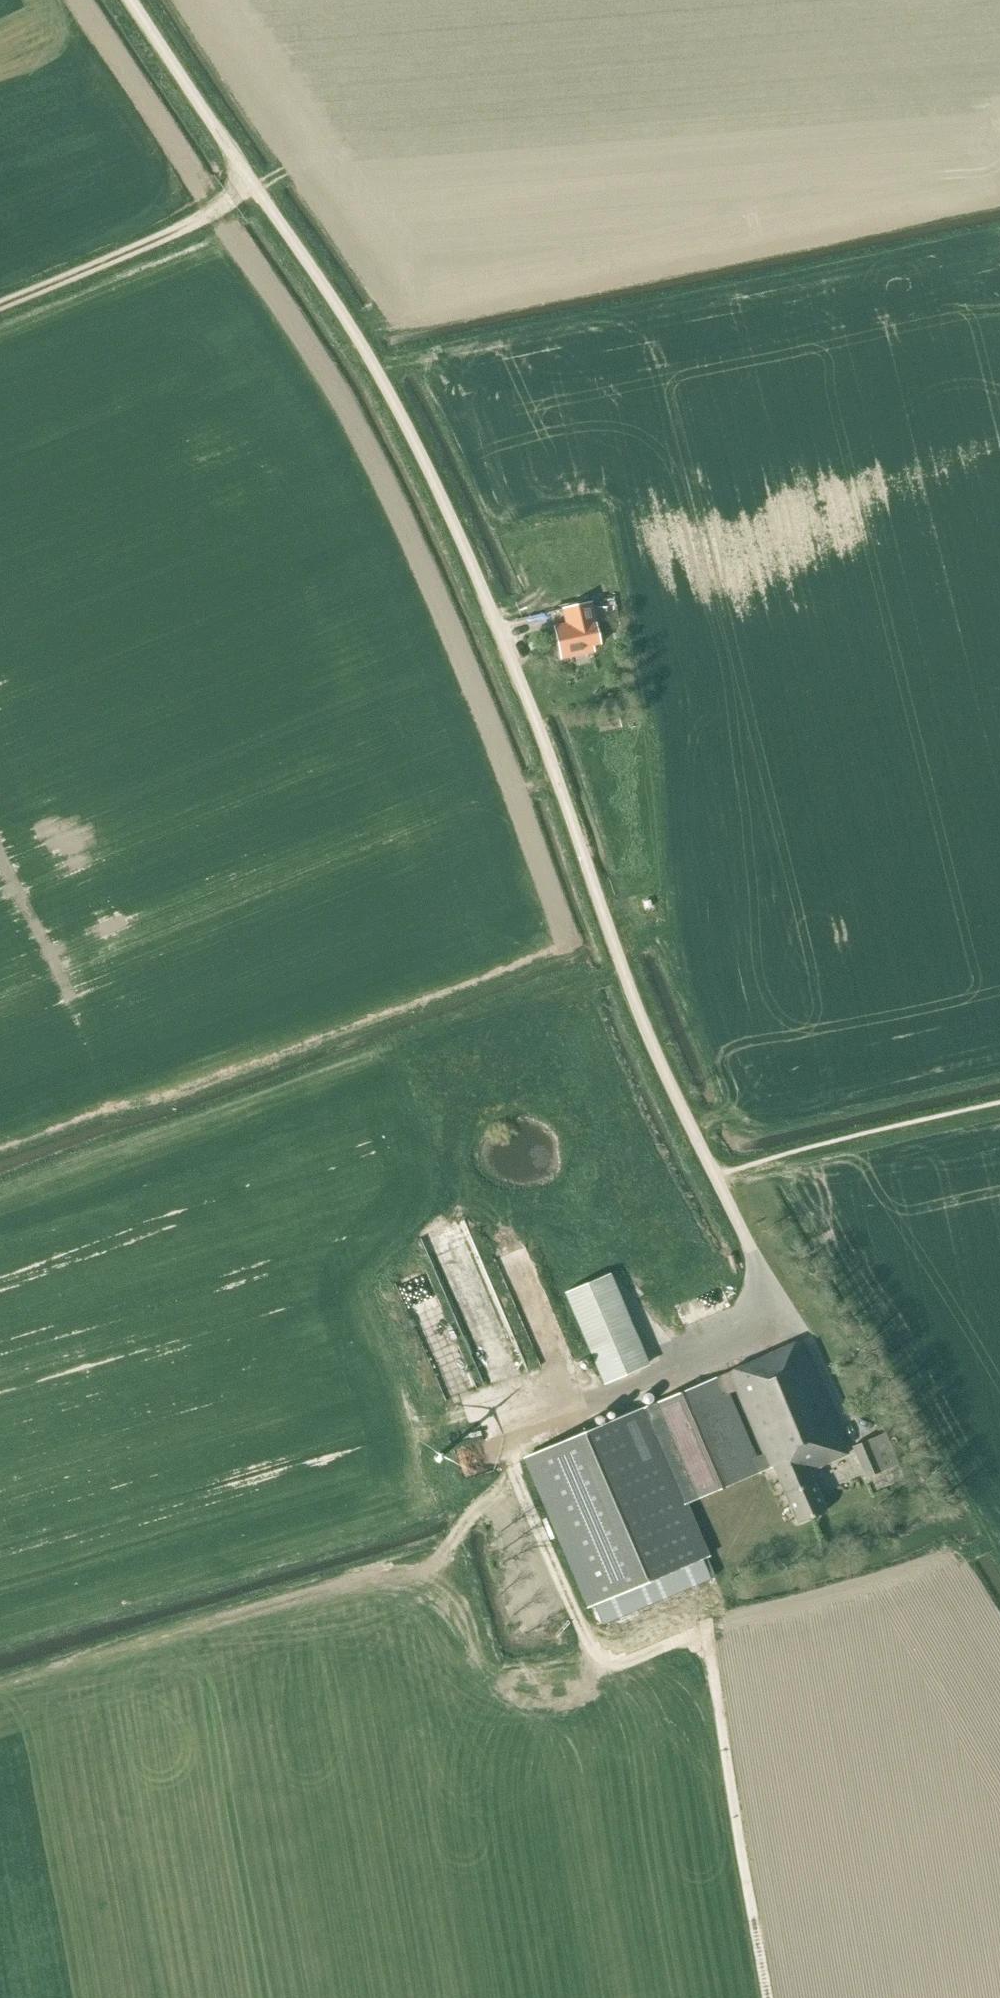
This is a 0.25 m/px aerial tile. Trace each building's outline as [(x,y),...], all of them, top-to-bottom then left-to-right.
[(591,645),(599,643),(590,603),(564,608),(567,624),(554,627),(560,657),(592,650),(591,645)] [(683,1504),(687,1503),(773,1466),(796,1523),(825,1511),(808,1471),(847,1454),(798,1341),(763,1356),(761,1351),(766,1350),(763,1343),(759,1345),(757,1340),(739,1348),(742,1357),(737,1359),(739,1366),(641,1408),(683,1504)] [(596,1366),(604,1384),(641,1368),(633,1350),(596,1366)] [(683,1504),(641,1408),(522,1459),(586,1609),(710,1556),(687,1503),(683,1504)] [(886,1434),(870,1440),(869,1438),(851,1446),(863,1477),(882,1469),(897,1463),(886,1434)]
